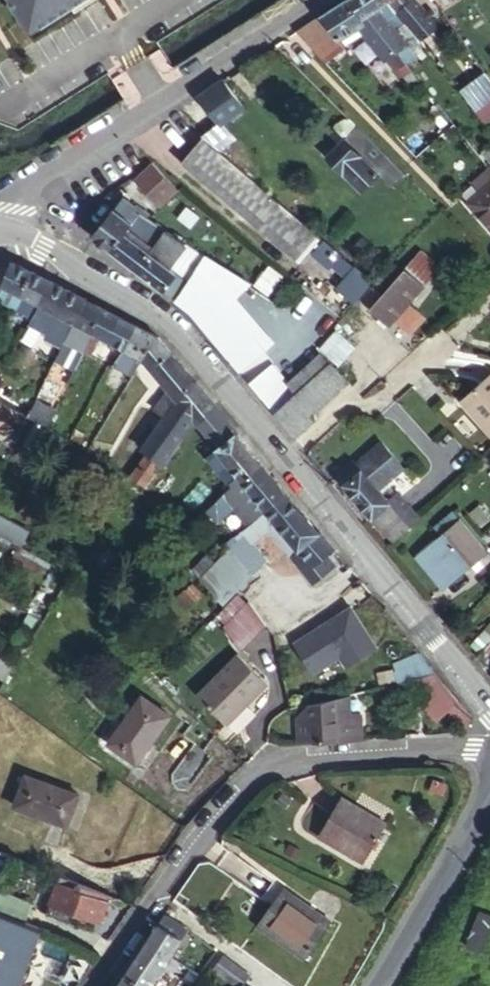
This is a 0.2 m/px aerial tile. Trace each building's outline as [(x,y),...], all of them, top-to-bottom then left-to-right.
[(27,27),(36,22),(41,29),(74,8),(86,0),(9,0),(27,27)] [(74,8),(77,13),(97,0),(86,0),(74,8)] [(381,0),(350,0),(345,4),(362,24),(376,12),(385,5),(381,0)] [(385,5),(395,16),(405,7),(399,0),(393,0),(385,5)] [(338,43),(356,29),(362,24),(345,4),(306,28),(332,59),(343,49),(338,43)] [(408,5),(405,7),(395,16),(418,42),(432,31),(408,5)] [(409,75),(403,68),(393,57),(404,48),(376,12),(362,24),(356,29),(399,82),(409,75)] [(32,35),(41,29),(36,22),(27,27),(32,35)] [(393,57),(403,68),(413,60),(404,48),(393,57)] [(489,125),(489,87),(480,72),(456,90),(485,129),(489,125)] [(220,83),(195,99),(216,126),(219,130),(243,113),(220,83)] [(357,129),(346,119),(328,136),(338,147),(342,143),(357,129)] [(216,126),(198,138),(210,149),(226,137),(219,130),(216,126)] [(357,129),(342,143),(359,159),(373,146),(357,129)] [(198,138),(196,136),(175,161),(289,256),(309,234),(210,149),(198,138)] [(342,143),(338,147),(326,159),(364,198),(381,182),(359,159),(342,143)] [(359,159),(381,182),(395,168),(373,146),(359,159)] [(131,184),(157,210),(175,191),(149,167),(131,184)] [(488,171),(470,187),(478,196),(489,185),(489,169),(488,171)] [(478,196),(465,207),(489,234),(489,185),(478,196)] [(118,207),(111,216),(127,227),(134,217),(118,207)] [(90,240),(107,253),(122,234),(127,227),(111,216),(109,215),(90,240)] [(165,237),(134,217),(127,227),(122,234),(151,256),(165,237)] [(176,305),(187,290),(177,283),(180,278),(170,270),(184,248),(165,237),(151,256),(122,234),(107,253),(176,305)] [(206,262),(184,248),(170,270),(180,278),(177,283),(187,290),(206,262)] [(309,414),(346,384),(332,368),(329,370),(296,397),(276,373),(261,354),(264,351),(227,308),(248,288),(206,262),(187,290),(176,305),(180,309),(190,318),(197,325),(204,333),(292,440),(315,422),(309,414)] [(431,279),(412,262),(403,273),(422,289),(431,279)] [(267,291),(281,277),(270,267),(256,282),(267,291)] [(14,270),(9,269),(3,286),(22,295),(31,278),(14,270)] [(422,289),(403,273),(372,307),(391,323),(396,318),(410,303),(422,289)] [(49,286),(31,278),(22,295),(40,304),(49,286)] [(13,312),(22,295),(3,286),(0,292),(0,306),(13,312)] [(86,303),(49,286),(40,304),(58,312),(78,322),(86,303)] [(281,314),(313,339),(324,348),(342,328),(299,293),(281,314)] [(13,312),(32,322),(40,304),(22,295),(13,312)] [(104,312),(86,303),(78,322),(94,334),(99,324),(104,312)] [(410,303),(396,318),(405,326),(419,311),(410,303)] [(78,322),(58,312),(49,333),(67,342),(78,322)] [(120,320),(104,312),(99,324),(114,331),(120,320)] [(99,324),(94,334),(100,337),(119,346),(126,349),(136,328),(120,320),(114,331),(99,324)] [(94,334),(78,322),(67,342),(56,366),(75,375),(94,334)] [(159,338),(136,328),(126,349),(144,361),(159,338)] [(161,339),(159,338),(144,361),(169,393),(155,411),(168,419),(179,404),(196,382),(161,339)] [(317,356),(324,348),(313,339),(276,373),(296,397),(329,370),(317,356)] [(112,368),(133,379),(144,361),(126,349),(112,368)] [(15,410),(30,419),(38,403),(30,399),(40,381),(27,374),(18,391),(0,380),(0,402),(15,410)] [(489,439),(489,374),(458,404),(489,439)] [(200,425),(214,404),(196,382),(179,404),(194,419),(200,425)] [(148,455),(131,479),(147,488),(194,419),(179,404),(168,419),(143,451),(148,455)] [(244,482),(262,465),(237,434),(238,433),(214,404),(200,425),(222,452),(211,461),(235,490),(244,482)] [(30,419),(15,410),(8,423),(23,432),(30,419)] [(380,447),(355,467),(360,473),(361,471),(378,490),(401,470),(380,447)] [(87,452),(86,452),(83,457),(88,460),(92,455),(87,452)] [(287,495),(262,465),(244,482),(249,487),(269,511),(287,495)] [(342,479),(347,484),(360,473),(355,467),(342,479)] [(343,487),(391,544),(408,528),(398,517),(400,516),(390,504),(378,490),(361,471),(360,473),(347,484),(343,487)] [(244,482),(235,490),(227,497),(231,503),(240,495),(249,487),(244,482)] [(260,518),(269,511),(249,487),(240,495),(260,518)] [(335,552),(287,495),(269,511),(317,568),(328,559),(335,552)] [(398,498),(390,504),(400,516),(398,517),(408,528),(417,521),(398,498)] [(260,518),(240,535),(252,548),(269,534),(314,587),(336,569),(328,559),(317,568),(269,511),(260,518)] [(21,549),(29,535),(0,518),(0,538),(21,549)] [(481,560),(447,519),(429,534),(436,543),(431,548),(458,580),(481,560)] [(235,545),(201,580),(224,606),(238,592),(258,571),(240,551),(244,547),(238,541),(235,545)] [(458,580),(431,548),(411,563),(439,596),(458,580)] [(202,597),(192,586),(178,599),(189,609),(202,597)] [(268,627),(249,604),(224,630),(244,652),(268,627)] [(350,605),(294,639),(312,668),(368,635),(350,605)] [(489,643),(489,630),(489,629),(471,649),(478,656),(489,643)] [(489,671),(489,643),(478,656),(476,657),(489,671)] [(4,683),(19,660),(6,653),(1,660),(0,662),(0,681),(4,683)] [(406,683),(413,681),(420,678),(437,673),(420,654),(399,660),(399,662),(406,683)] [(269,685),(240,656),(199,698),(228,727),(269,685)] [(380,691),(406,683),(399,662),(393,664),(396,674),(377,680),(380,691)] [(437,673),(420,678),(450,712),(461,702),(437,673)] [(420,678),(413,681),(419,700),(440,723),(450,713),(450,712),(420,678)] [(166,715),(136,696),(106,746),(136,763),(166,715)] [(310,702),(310,717),(336,716),(350,716),(350,699),(310,702)] [(450,712),(450,713),(467,732),(473,716),(461,702),(450,712)] [(336,716),(310,717),(311,744),(349,742),(349,720),(337,721),(336,716)] [(350,716),(336,716),(337,721),(349,720),(349,742),(364,741),(363,716),(350,716)] [(311,744),(310,717),(298,717),(299,744),(311,744)] [(78,796),(24,776),(13,808),(66,827),(78,796)] [(385,822),(340,797),(317,835),(362,861),(385,822)] [(109,898),(76,884),(75,888),(57,881),(49,903),(100,923),(109,898)] [(330,922),(283,887),(256,923),(304,958),(330,922)] [(1,893),(0,895),(0,914),(27,925),(35,907),(1,893)] [(480,912),(467,945),(483,952),(489,935),(489,916),(480,912)] [(40,930),(27,925),(0,914),(0,985),(17,985),(40,930)] [(163,914),(151,930),(114,985),(148,985),(186,928),(163,914)] [(222,955),(215,965),(244,985),(261,985),(262,985),(222,955)]
